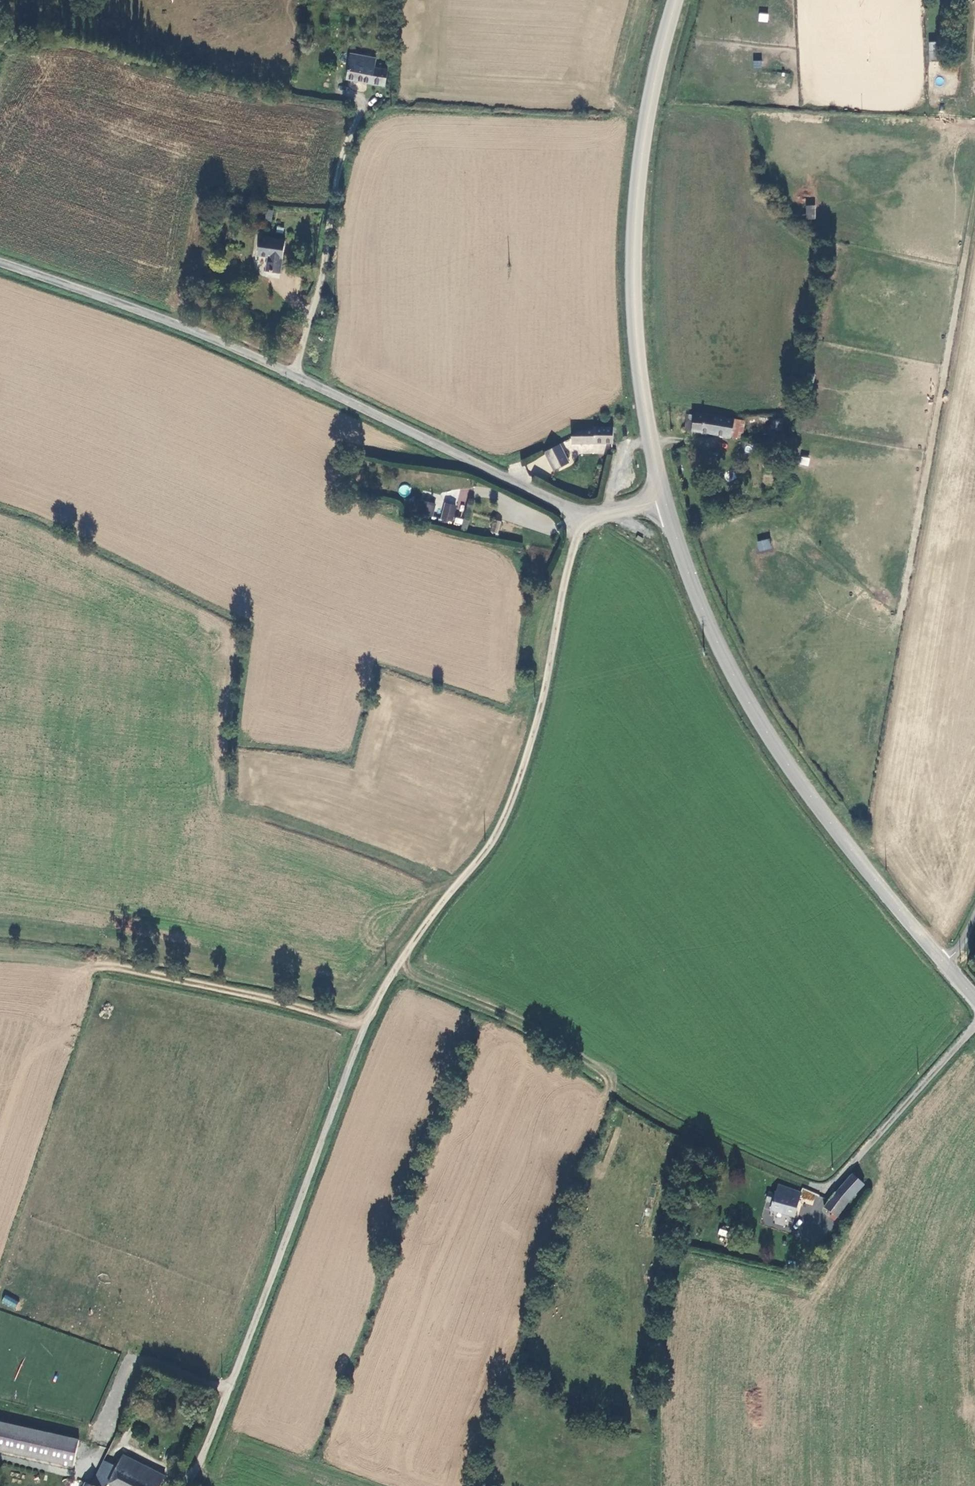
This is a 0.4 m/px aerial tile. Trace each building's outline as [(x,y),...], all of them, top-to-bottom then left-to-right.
[(758,21),(768,22),(769,13),(759,12),(758,21)] [(945,44),(937,44),(937,59),(946,59),(945,44)] [(351,55),(350,64),(376,68),(378,58),(351,55)] [(388,70),(376,68),(350,64),(348,81),(387,86),(388,70)] [(815,206),(807,205),(807,219),(815,219),(815,206)] [(275,272),(286,272),(286,271),(289,271),(292,240),(267,238),(266,257),(276,257),(275,272)] [(328,317),(331,314),(331,311),(329,308),(326,307),(323,309),(321,312),(322,315),(325,317),(328,317)] [(811,395),(815,375),(809,373),(804,393),(811,395)] [(687,419),(685,429),(730,438),(734,418),(706,412),(705,414),(694,411),(694,412),(689,412),(687,419)] [(734,418),(730,438),(741,440),(745,420),(734,418)] [(612,442),(612,426),(593,426),(593,428),(577,430),(570,433),(570,440),(612,442)] [(570,462),(562,443),(547,449),(556,469),(570,462)] [(799,465),(808,467),(810,458),(801,456),(799,465)] [(408,496),(411,486),(401,483),(398,493),(408,496)] [(417,513),(432,516),(434,506),(420,502),(417,513)] [(441,519),(451,522),(455,507),(445,504),(441,519)] [(491,532),(497,534),(501,522),(496,521),(491,532)] [(769,539),(758,543),(759,550),(771,547),(769,539)] [(859,1175),(841,1195),(854,1203),(869,1184),(859,1175)] [(781,1193),(780,1198),(774,1196),(771,1204),(778,1206),(775,1215),(796,1222),(806,1198),(783,1190),(781,1193)] [(841,1195),(835,1204),(830,1212),(839,1217),(835,1224),(839,1227),(854,1203),(841,1195)] [(687,1245),(689,1231),(681,1230),(679,1243),(687,1245)] [(14,1308),(18,1301),(4,1295),(1,1302),(14,1308)] [(72,1474),(80,1440),(0,1420),(0,1456),(72,1474)] [(107,1481),(116,1485),(156,1485),(161,1477),(122,1455),(107,1481)]
